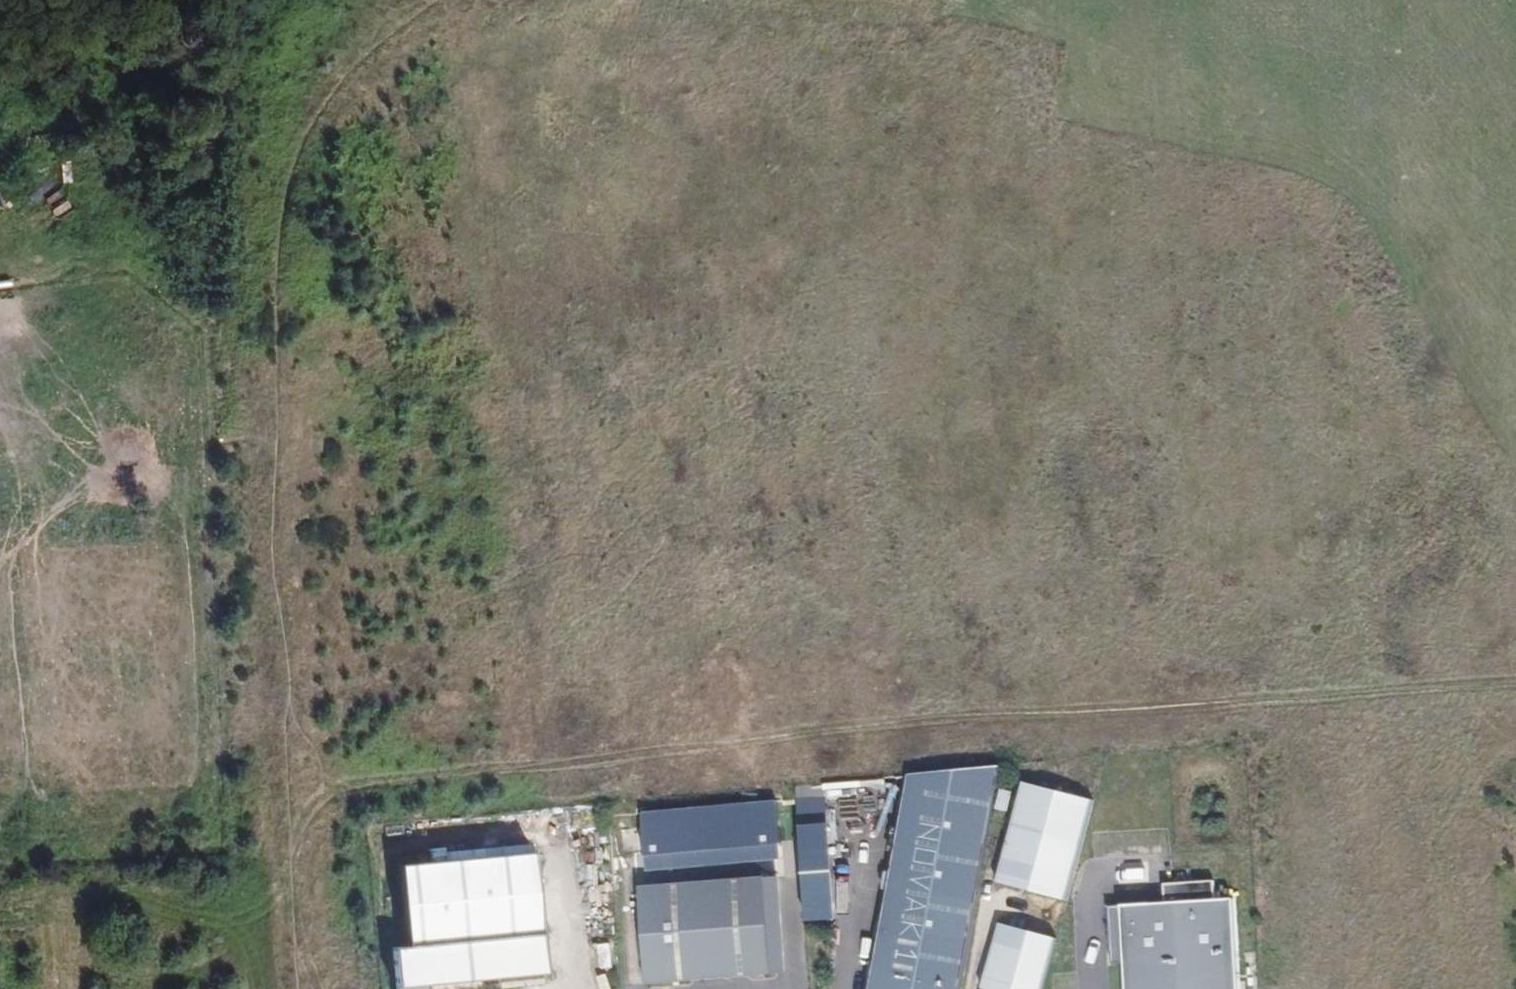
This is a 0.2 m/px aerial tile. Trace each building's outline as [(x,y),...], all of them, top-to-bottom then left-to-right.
[(905,766),(869,988),(960,988),(993,779),(905,766)] [(1066,905),(1090,803),(1019,786),(994,888),(1066,905)] [(749,806),(750,831),(790,829),(789,804),(749,806)] [(545,983),(534,859),(399,870),(406,952),(394,953),(396,988),(472,988),(545,983)] [(779,880),(635,886),(639,987),(784,982),(779,880)] [(1230,901),(1215,902),(1214,884),(1141,888),(1142,907),(1107,909),(1110,967),(1122,966),(1123,988),(1235,988),(1230,901)] [(1053,940),(997,927),(982,988),(1041,988),(1053,940)]
